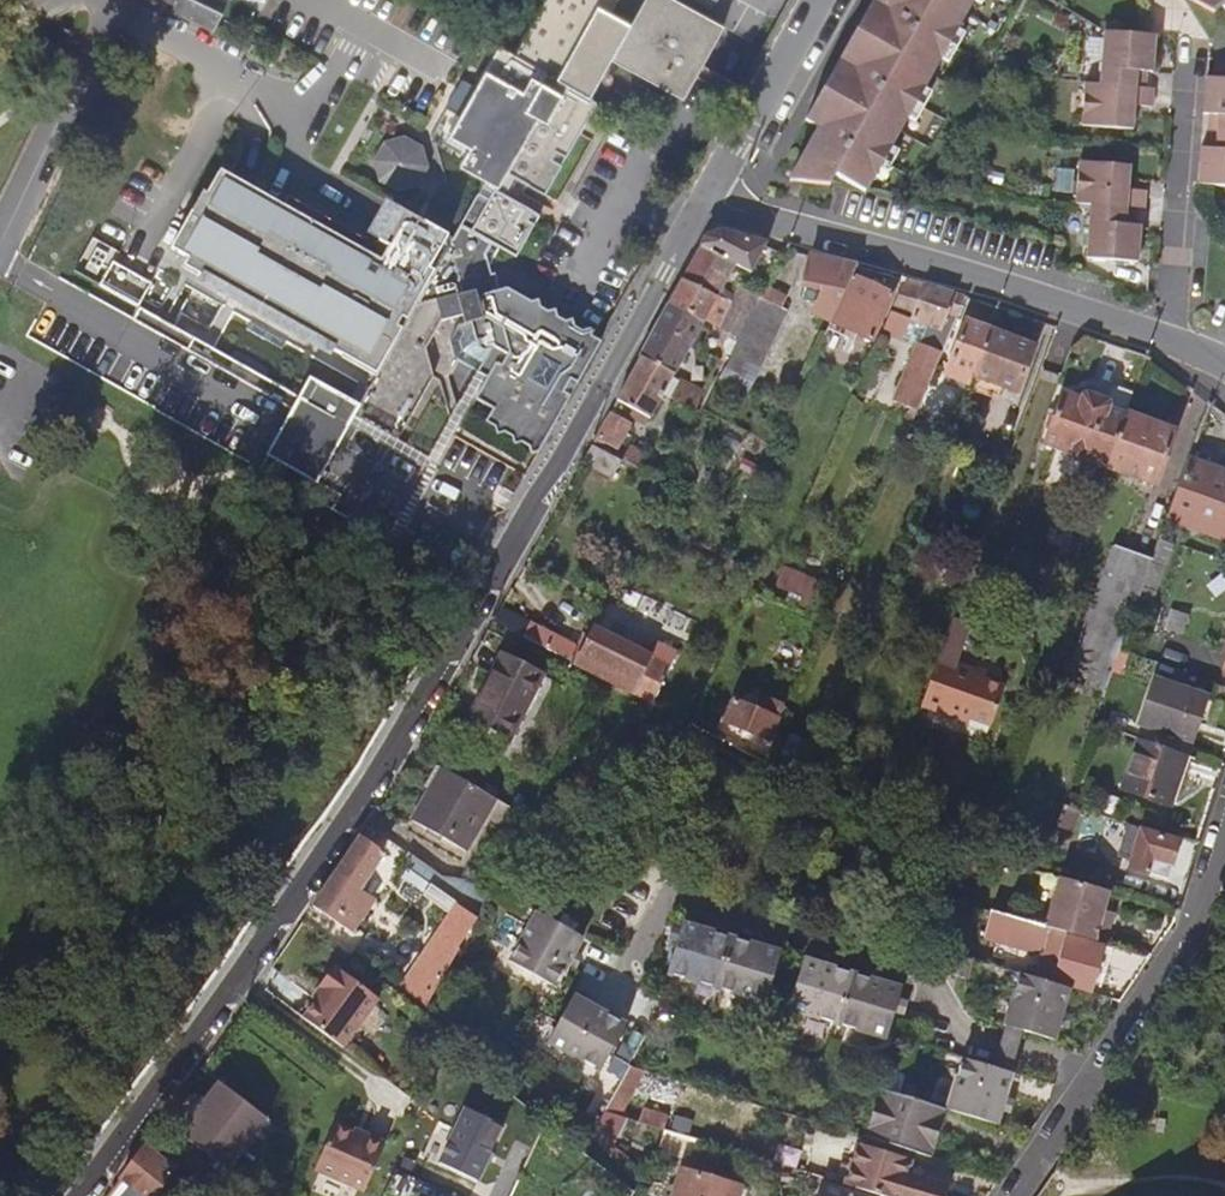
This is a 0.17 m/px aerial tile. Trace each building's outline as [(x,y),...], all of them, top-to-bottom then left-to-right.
[(175,7),(186,13),(182,22),(171,16),(166,25),(207,46),(216,29),(231,0),(161,0),(175,7)] [(514,52),(543,69),(589,97),(591,93),(613,55),(625,33),(607,22),(619,0),(543,0),(514,52)] [(719,34),(655,0),(644,0),(625,33),(613,55),(684,95),(719,34)] [(719,34),(724,25),(708,15),(716,0),(655,0),(719,34)] [(858,32),(806,123),(821,131),(792,182),(831,188),(836,179),(866,196),(974,0),(875,0),(858,32)] [(1216,13),(1224,6),(1224,7),(1224,0),(1194,0),(1216,13)] [(175,7),(171,16),(182,22),(186,13),(175,7)] [(1142,72),(1153,73),(1158,73),(1160,37),(1145,36),(1108,34),(1105,86),(1142,89),(1142,72)] [(443,140),(458,148),(490,165),(537,80),(543,69),(514,52),(511,51),(496,42),(443,140)] [(547,192),(570,151),(583,127),(600,98),(591,93),(589,97),(543,69),(537,80),(557,91),(543,119),(533,114),(494,186),(482,179),(465,210),(449,240),(496,267),(504,248),(520,256),(543,215),(509,196),(520,177),(547,192)] [(1142,72),(1142,89),(1152,90),(1153,73),(1142,72)] [(490,165),(482,179),(494,186),(533,114),(543,119),(557,91),(537,80),(490,165)] [(1223,133),(1224,133),(1224,81),(1208,80),(1205,114),(1214,114),(1224,115),(1223,133)] [(1157,107),(1158,90),(1152,90),(1142,89),(1105,86),(1090,85),(1087,127),(1138,131),(1140,106),(1157,107)] [(1224,115),(1214,114),(1213,132),(1223,133),(1224,115)] [(1222,153),(1223,133),(1213,132),(1212,153),(1222,153)] [(1212,153),(1202,152),(1200,189),(1224,190),(1224,133),(1223,133),(1222,153),(1212,153)] [(400,145),(387,151),(375,171),(381,187),(402,198),(415,193),(428,199),(438,180),(427,173),(421,155),(400,145)] [(1082,163),(1079,206),(1093,207),(1131,210),(1140,211),(1148,211),(1149,192),(1134,191),(1134,167),(1082,163)] [(176,254),(375,361),(414,289),(216,182),(176,254)] [(1145,227),(1140,227),(1131,227),(1131,210),(1093,207),(1090,261),(1142,265),(1145,227)] [(1131,227),(1140,227),(1140,211),(1131,210),(1131,227)] [(740,239),(720,233),(704,240),(698,251),(730,266),(748,275),(763,245),(740,239)] [(585,329),(578,332),(570,328),(568,320),(561,322),(553,318),(551,310),(544,313),(536,308),(534,301),(527,303),(508,292),(515,278),(496,267),(449,240),(369,386),(341,436),(429,486),(475,402),(493,411),(486,425),(496,430),(497,437),(504,435),(513,439),(514,447),(521,444),(529,448),(531,456),(538,453),(546,439),(588,361),(595,349),(598,343),(588,337),(585,329)] [(688,268),(681,281),(714,297),(730,266),(698,251),(688,268)] [(814,322),(828,326),(831,321),(850,277),(854,268),(815,258),(808,287),(822,290),(814,322)] [(890,297),(850,277),(831,321),(871,339),(890,297)] [(681,281),(666,310),(699,327),(714,297),(681,281)] [(936,335),(954,295),(901,281),(888,311),(890,312),(873,349),(892,357),(909,323),(936,335)] [(749,315),(759,292),(740,282),(729,305),(749,315)] [(783,298),(761,288),(759,292),(749,315),(738,339),(725,369),(752,382),(784,311),(779,308),(783,298)] [(738,339),(749,315),(729,305),(717,329),(738,339)] [(690,356),(693,352),(700,336),(695,334),(699,327),(666,310),(643,351),(637,362),(639,363),(671,379),(684,354),(690,356)] [(946,377),(969,387),(973,377),(990,333),(966,324),(946,377)] [(1031,349),(990,333),(973,377),(1015,393),(1031,349)] [(892,405),(915,415),(917,412),(922,400),(939,360),(916,350),(892,405)] [(660,398),(677,406),(686,387),(671,379),(639,363),(616,403),(649,419),(660,398)] [(867,374),(860,391),(871,395),(878,379),(867,374)] [(690,389),(686,387),(677,406),(692,413),(706,385),(695,380),(690,389)] [(1046,447),(1107,469),(1125,419),(1135,391),(1113,383),(1105,408),(1066,394),(1046,447)] [(933,405),(922,400),(917,412),(928,417),(933,405)] [(974,409),(963,404),(961,403),(952,426),(951,427),(965,433),(974,409)] [(903,422),(911,426),(914,419),(906,415),(903,422)] [(632,430),(608,417),(595,441),(619,453),(632,430)] [(1173,437),(1125,419),(1107,469),(1104,476),(1153,494),(1173,437)] [(622,462),(659,481),(669,461),(656,455),(654,460),(630,448),(622,462)] [(611,482),(620,466),(591,451),(582,468),(611,482)] [(1186,466),(1167,519),(1187,525),(1183,537),(1194,541),(1198,530),(1224,539),(1224,480),(1186,466)] [(1170,555),(1156,550),(1151,565),(1146,579),(1132,620),(1146,624),(1170,555)] [(1073,669),(1110,681),(1119,655),(1132,620),(1146,579),(1151,565),(1114,553),(1073,669)] [(583,647),(503,603),(493,621),(606,681),(631,695),(650,659),(593,629),(583,647)] [(971,623),(954,616),(940,652),(959,659),(971,623)] [(788,647),(780,666),(795,672),(803,654),(788,647)] [(957,664),(959,659),(940,652),(921,707),(967,723),(969,717),(992,725),(1006,688),(984,679),(985,673),(957,664)] [(540,680),(502,656),(460,722),(497,746),(540,680)] [(1201,701),(1150,686),(1137,730),(1189,745),(1201,701)] [(716,719),(763,740),(778,708),(758,699),(753,710),(726,698),(716,719)] [(1168,810),(1183,760),(1138,746),(1123,796),(1168,810)] [(463,855),(493,800),(441,769),(409,823),(463,855)] [(1073,832),(1081,810),(1066,805),(1058,828),(1073,832)] [(1177,844),(1137,832),(1126,867),(1166,879),(1177,844)] [(376,855),(356,842),(313,910),(352,935),(367,910),(373,914),(378,907),(354,891),(376,855)] [(382,893),(400,859),(387,852),(368,886),(382,893)] [(436,875),(404,855),(396,868),(418,882),(429,889),(436,875)] [(409,898),(418,882),(396,868),(386,884),(409,898)] [(1043,931),(1050,933),(1101,948),(1107,928),(1096,925),(1100,913),(1105,893),(1057,880),(1043,931)] [(474,919),(455,907),(440,933),(459,945),(474,919)] [(1110,916),(1100,913),(1096,925),(1107,928),(1110,916)] [(556,971),(564,956),(572,941),(528,917),(499,969),(544,993),(556,971)] [(1050,933),(1043,931),(994,917),(985,943),(1005,949),(1004,953),(1041,964),(1050,933)] [(673,944),(677,926),(667,923),(662,941),(673,944)] [(677,926),(673,944),(663,975),(758,1004),(772,959),(756,954),(758,948),(678,924),(677,926)] [(404,998),(411,1004),(422,1012),(453,957),(459,945),(440,933),(404,998)] [(1058,939),(1044,983),(1067,990),(1087,995),(1101,951),(1058,939)] [(773,953),(758,948),(756,954),(772,959),(773,953)] [(564,956),(556,971),(564,975),(571,961),(564,956)] [(966,976),(970,962),(952,957),(948,971),(966,976)] [(798,958),(796,966),(814,972),(816,964),(798,958)] [(814,972),(796,966),(783,1011),(881,1040),(889,1013),(893,998),(896,989),(816,964),(814,972)] [(341,1056),(377,1007),(331,972),(320,988),(327,993),(319,1004),(302,1027),(341,1056)] [(1052,1040),(1056,1026),(1060,1012),(1067,990),(1044,983),(1016,975),(1001,1025),(1003,1025),(1017,1029),(1052,1040)] [(312,998),(319,1004),(327,993),(320,988),(312,998)] [(893,998),(889,1013),(899,1017),(903,1001),(893,998)] [(565,1003),(561,1011),(578,1020),(582,1012),(565,1003)] [(619,1032),(582,1012),(578,1020),(561,1011),(541,1048),(595,1077),(619,1032)] [(1060,1012),(1056,1026),(1066,1029),(1070,1016),(1060,1012)] [(644,1077),(671,1029),(653,1024),(626,1072),(644,1077)] [(1010,1053),(1017,1029),(1003,1025),(996,1049),(994,1057),(1008,1061),(1010,1053)] [(997,1112),(1001,1099),(1008,1076),(1004,1074),(1008,1061),(994,1057),(990,1071),(957,1061),(942,1112),(992,1128),(997,1112)] [(600,1079),(618,1088),(626,1072),(608,1065),(600,1079)] [(619,1122),(644,1077),(626,1072),(618,1088),(602,1117),(619,1122)] [(869,1072),(864,1088),(882,1094),(895,1098),(900,1081),(869,1072)] [(177,1143),(225,1178),(263,1126),(215,1091),(177,1143)] [(918,1158),(932,1109),(895,1098),(882,1094),(867,1143),(918,1158)] [(1001,1099),(997,1112),(1004,1114),(1009,1101),(1001,1099)] [(438,1164),(475,1181),(501,1126),(464,1109),(438,1164)] [(602,1152),(619,1122),(602,1117),(589,1142),(602,1152)] [(367,1138),(365,1145),(353,1140),(334,1132),(314,1179),(354,1195),(365,1195),(386,1146),(367,1138)] [(356,1133),(353,1140),(365,1145),(367,1138),(356,1133)] [(176,1173),(142,1151),(109,1195),(160,1195),(176,1173)] [(842,1190),(862,1195),(932,1195),(934,1188),(899,1177),(901,1167),(853,1152),(842,1190)] [(808,1158),(802,1178),(835,1188),(841,1168),(808,1158)] [(678,1174),(671,1195),(733,1195),(735,1191),(678,1174)]
